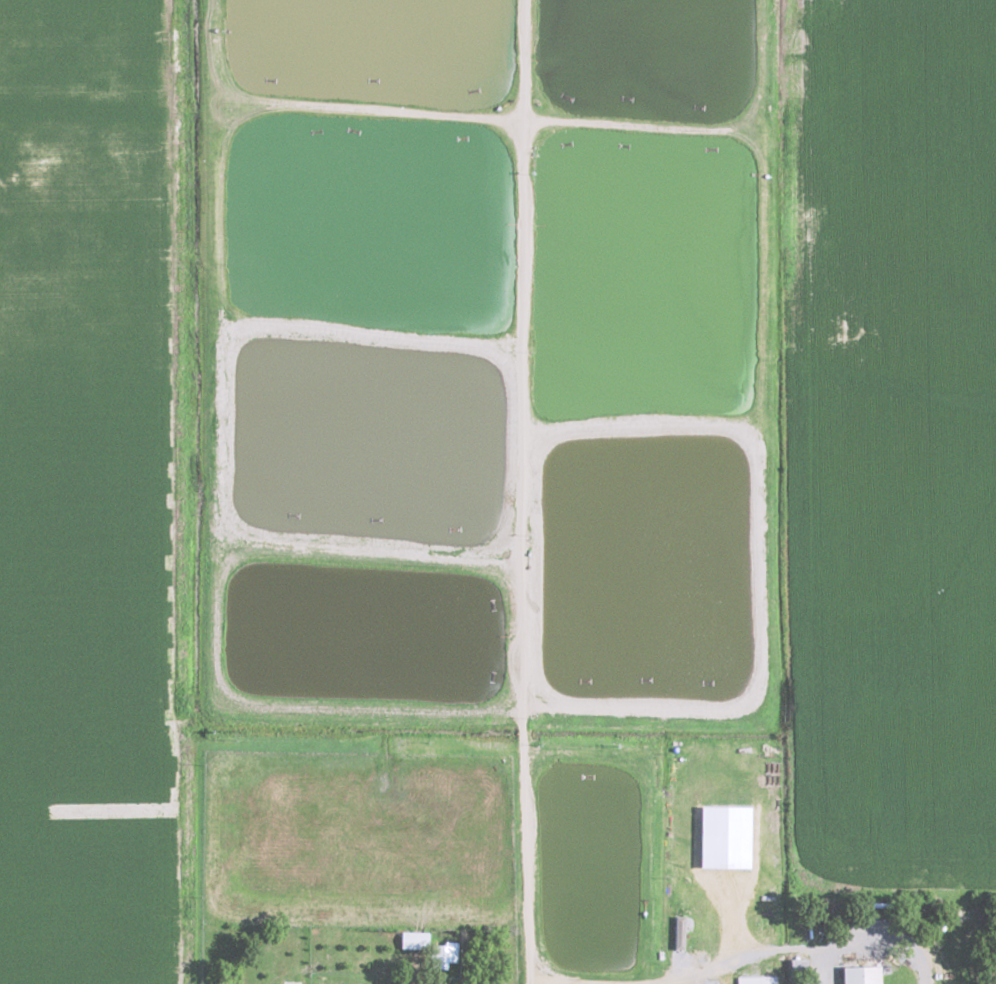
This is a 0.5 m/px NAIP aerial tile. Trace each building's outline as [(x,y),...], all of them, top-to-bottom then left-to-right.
[(701,867),(751,867),(752,806),(702,805),(701,867)] [(676,949),(685,949),(686,916),(676,916),(676,949)] [(402,948),(429,949),(429,932),(402,932),(402,948)] [(459,962),(460,942),(445,941),(445,945),(433,945),(432,968),(448,969),(448,962),(459,962)] [(808,958),(791,959),(791,969),(808,968),(808,958)] [(844,983),(881,983),(881,966),(844,967),(844,983)]
